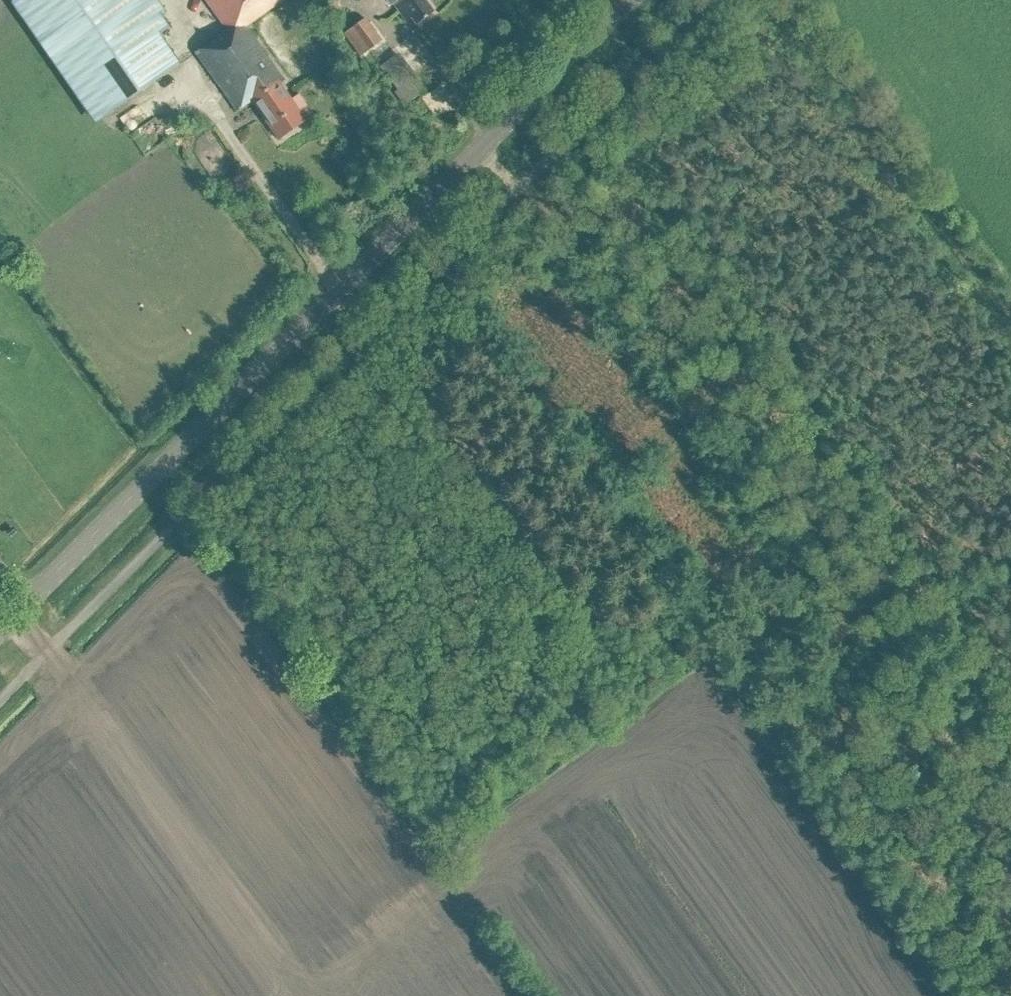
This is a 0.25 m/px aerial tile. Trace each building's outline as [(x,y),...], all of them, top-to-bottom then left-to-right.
[(138,4),(135,0),(16,0),(15,1),(97,120),(179,64),(158,34),(162,31),(156,21),(151,24),(138,4)] [(226,30),(194,53),(236,111),(252,99),(279,138),(304,121),(276,82),(282,78),(245,27),(282,0),(204,0),(226,30)] [(425,0),(390,0),(406,22),(411,18),(415,24),(433,11),(425,0)] [(366,18),(345,33),(361,56),(383,40),(366,18)] [(395,50),(382,61),(396,78),(409,67),(395,50)]
